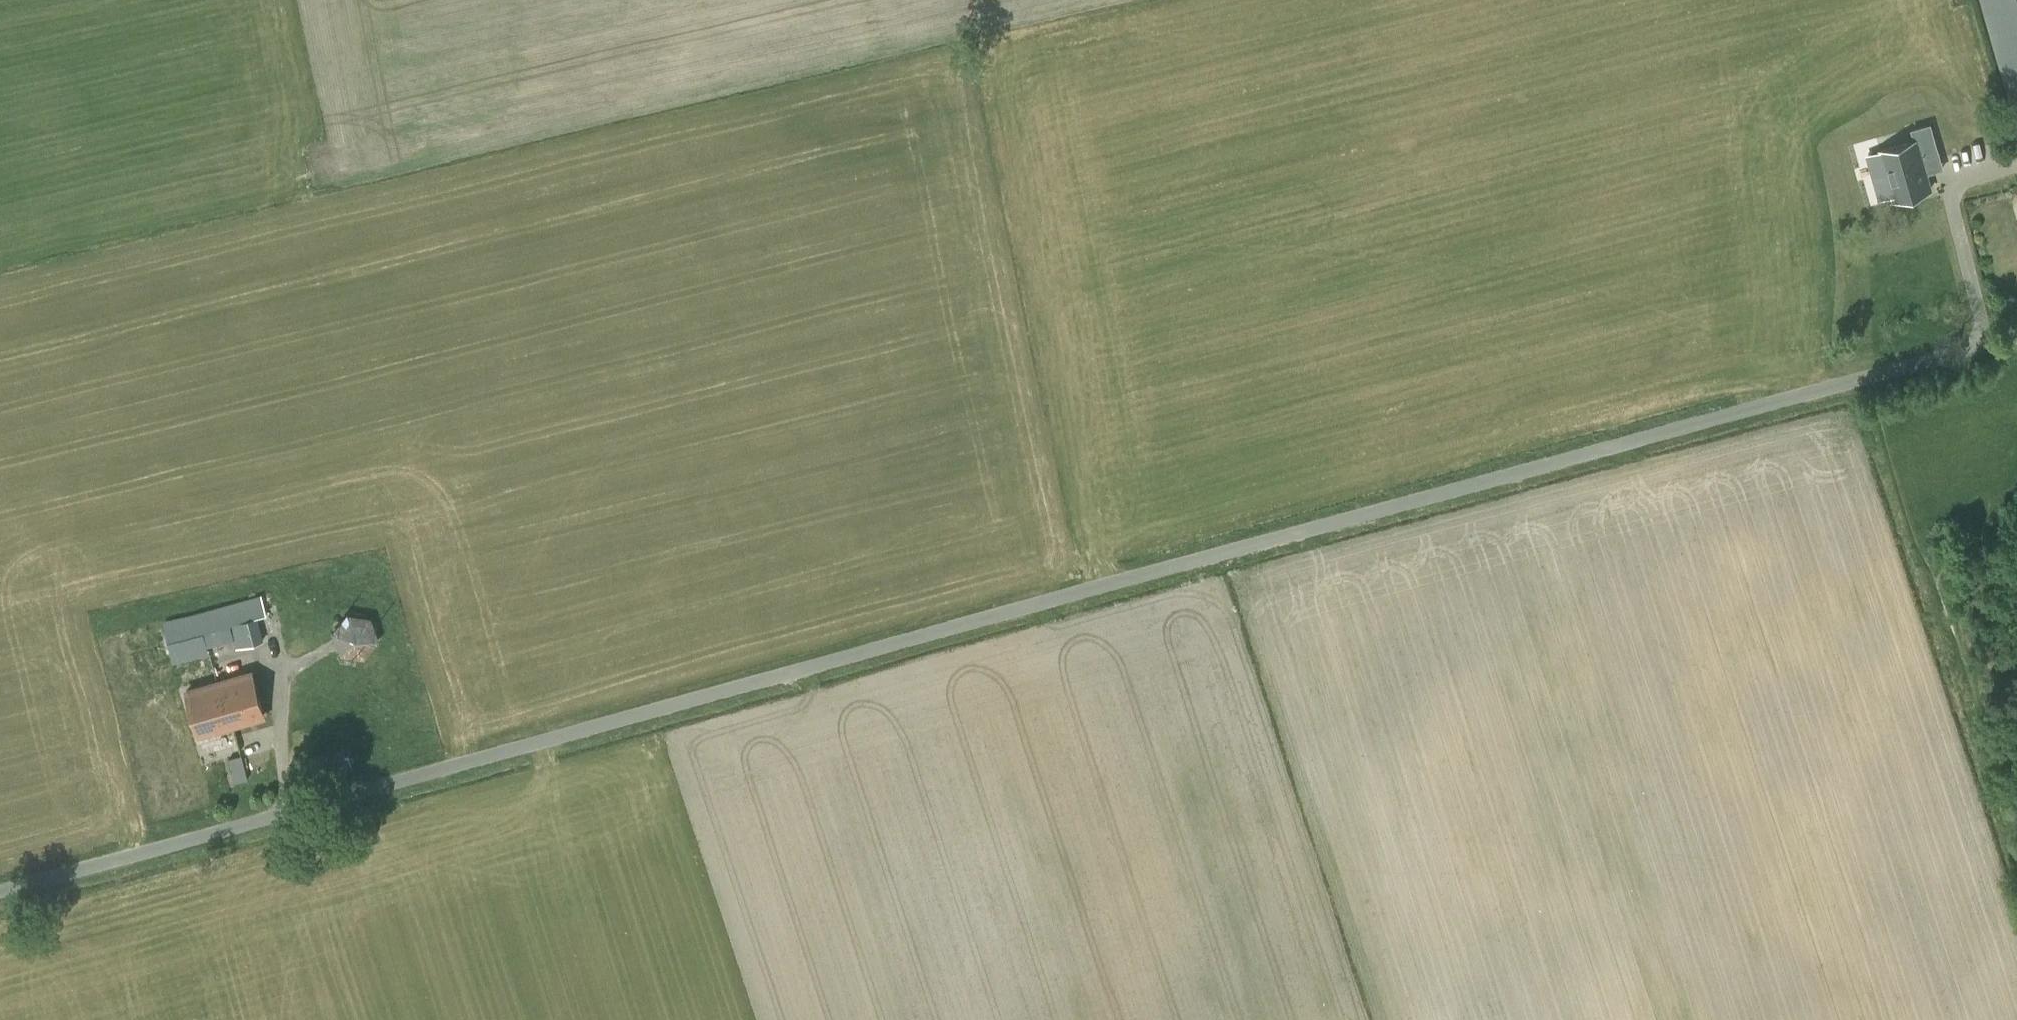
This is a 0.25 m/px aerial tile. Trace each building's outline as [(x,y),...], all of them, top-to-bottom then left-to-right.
[(2016,126),(2016,0),(1981,0),(2016,126)] [(1915,140),(1874,152),(1880,174),(1886,172),(1894,200),(1929,190),(1922,165),(1940,160),(1929,125),(1912,129),(1915,140)] [(267,614),(262,594),(193,613),(193,611),(186,613),(185,613),(164,619),(164,620),(163,621),(164,625),(167,624),(168,629),(167,629),(171,643),(168,644),(174,666),(205,657),(198,633),(230,624),(237,648),(264,641),(257,616),(267,614)] [(339,609),(334,651),(371,656),(376,614),(339,609)] [(198,736),(266,716),(253,670),(185,690),(198,736)] [(248,778),(242,754),(229,757),(236,781),(248,778)]
